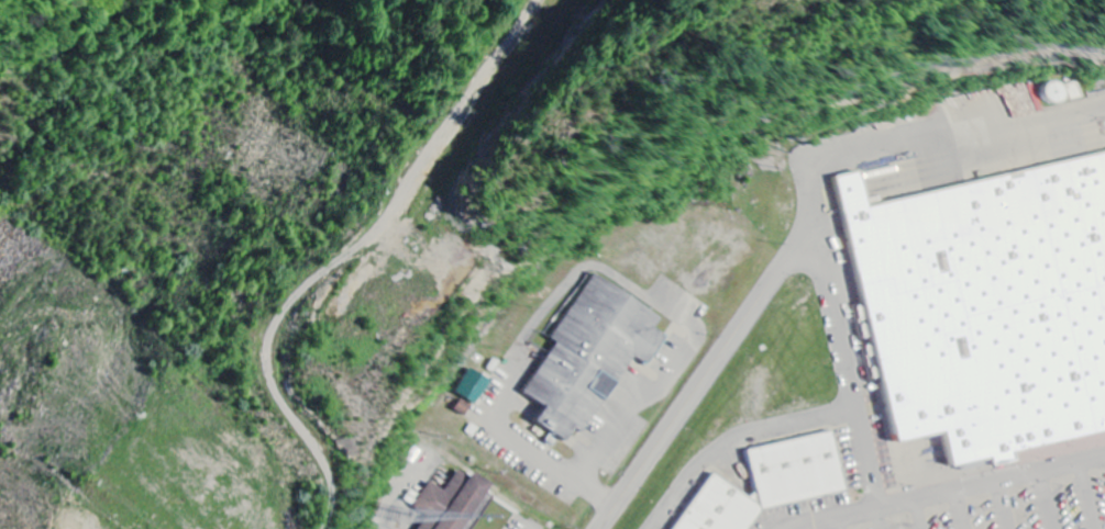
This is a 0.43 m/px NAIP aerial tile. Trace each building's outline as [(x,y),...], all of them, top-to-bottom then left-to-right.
[(866,210),(862,189),(858,172),(837,178),(898,442),(941,432),(949,468),(958,465),(959,471),(1013,458),(1012,451),(1104,429),(1104,153),(866,210)] [(572,426),(562,441),(532,420),(542,405),(522,392),(555,342),(550,339),(595,274),(659,318),(652,327),(665,336),(645,363),(633,356),(581,431),(572,426)] [(760,509),(745,449),(831,429),(846,489),(760,509)] [(493,497),(486,493),(491,484),(472,471),(468,475),(458,469),(444,489),(430,480),(411,507),(426,518),(418,528),(470,528),(493,497)] [(711,472),(671,528),(746,528),(760,509),(711,472)]
